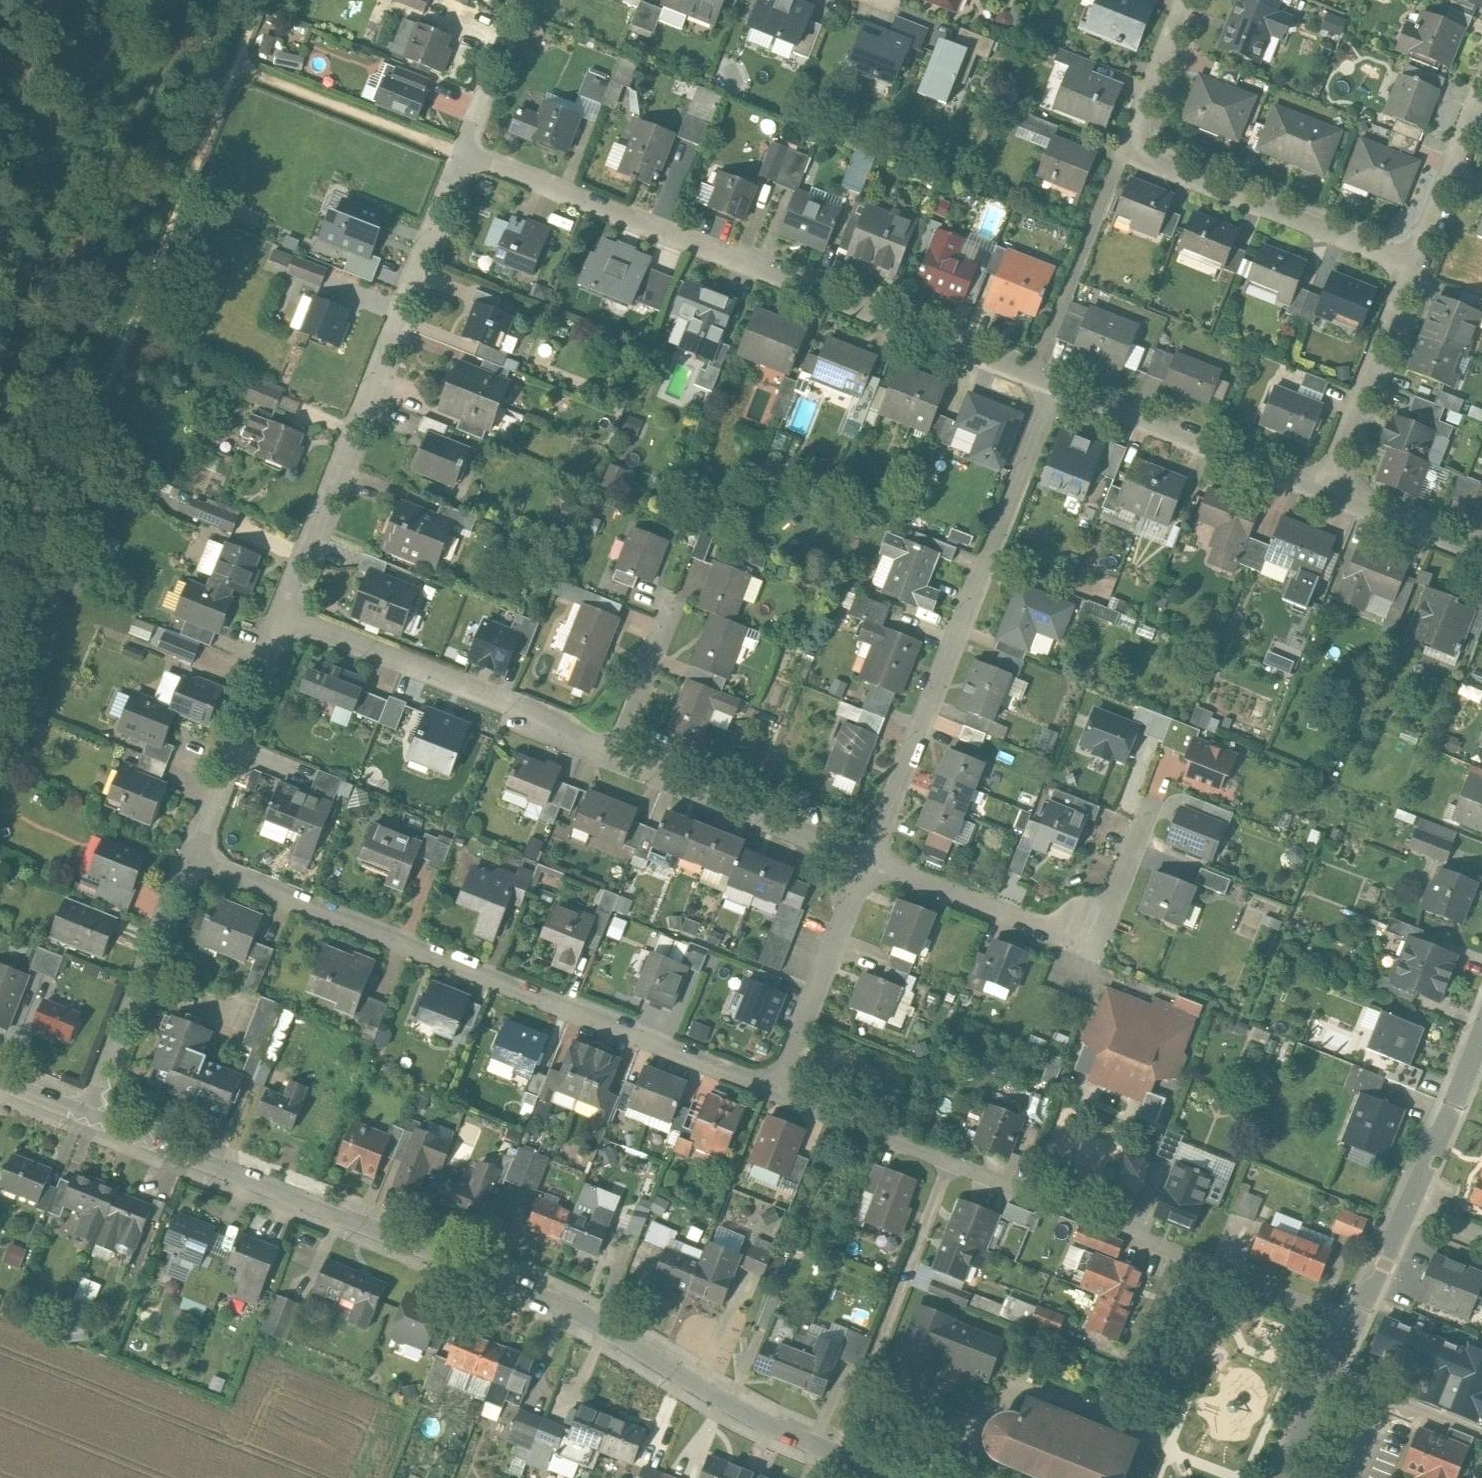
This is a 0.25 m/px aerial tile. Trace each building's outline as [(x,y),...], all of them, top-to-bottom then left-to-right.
[(425,11),(430,0),(398,0),(425,11)] [(661,6),(715,28),(726,0),(663,0),(661,6)] [(790,0),(761,0),(751,27),(796,45),(798,46),(809,20),(813,9),(790,0)] [(956,11),(960,0),(928,0),(956,11)] [(1097,9),(1088,6),(1081,25),(1139,48),(1157,2),(1152,0),(1100,0),(1097,9)] [(1245,0),(1242,0),(1241,1),(1235,17),(1237,18),(1227,45),(1225,44),(1224,47),(1259,61),(1271,32),(1281,36),(1281,38),(1283,39),(1292,17),(1261,6),(1245,0)] [(1465,0),(1455,0),(1451,9),(1473,17),(1478,5),(1465,0)] [(663,9),(641,1),(638,8),(632,25),(654,33),(663,9)] [(1473,17),(1451,9),(1446,21),(1462,27),(1462,28),(1468,31),(1473,17)] [(1324,26),(1342,32),(1346,19),(1328,13),(1324,26)] [(1446,21),(1427,14),(1420,30),(1409,26),(1400,47),(1447,65),(1462,28),(1462,27),(1446,21)] [(930,29),(897,16),(890,34),(911,43),(910,47),(921,51),(930,29)] [(809,20),(798,46),(796,45),(794,53),(810,59),(823,26),(809,20)] [(452,36),(420,24),(407,59),(443,73),(448,59),(444,57),(452,36)] [(890,34),(865,25),(851,58),(863,62),(861,68),(877,74),(876,76),(879,77),(880,76),(896,82),(910,47),(911,43),(890,34)] [(995,42),(962,28),(955,46),(969,51),(968,52),(988,60),(995,42)] [(947,43),(944,53),(937,50),(920,94),(926,96),(926,97),(947,105),(968,52),(969,51),(955,46),(947,43)] [(1086,59),(1062,49),(1057,62),(1071,68),(1072,66),(1082,70),(1086,59)] [(621,58),(613,80),(625,85),(631,87),(639,64),(621,58)] [(1082,70),(1072,66),(1071,68),(1060,99),(1093,112),(1088,123),(1106,130),(1123,86),(1082,70)] [(430,81),(397,68),(393,79),(393,80),(405,84),(404,86),(422,94),(423,94),(425,93),(430,81)] [(613,80),(587,71),(579,93),(605,102),(613,80)] [(1448,80),(1424,71),(1419,83),(1440,91),(1440,92),(1443,94),(1448,80)] [(422,94),(404,86),(405,84),(393,80),(393,79),(388,77),(386,80),(382,81),(379,88),(382,91),(377,103),(418,119),(425,101),(422,94)] [(1419,83),(1403,77),(1387,117),(1401,123),(1424,132),(1440,92),(1440,91),(1419,83)] [(1254,98),(1202,79),(1187,117),(1239,137),(1254,98)] [(625,85),(613,80),(605,102),(616,107),(625,85)] [(699,84),(693,97),(717,107),(723,94),(699,84)] [(693,97),(687,112),(712,122),(717,107),(693,97)] [(580,116),(545,102),(539,117),(543,118),(535,138),(566,150),(580,116)] [(535,138),(543,118),(539,117),(519,109),(511,129),(535,138)] [(1340,134),(1278,110),(1271,128),(1264,148),(1293,159),(1294,157),(1325,169),(1325,171),(1326,172),(1340,134)] [(687,112),(678,135),(703,145),(712,122),(687,112)] [(1055,125),(1027,114),(1022,125),(1051,136),(1055,125)] [(675,132),(641,119),(620,171),(654,185),(675,132)] [(1271,128),(1257,123),(1246,149),(1261,155),(1264,148),(1271,128)] [(1424,132),(1401,123),(1397,133),(1421,143),(1425,132),(1424,132)] [(1397,133),(1395,132),(1389,146),(1416,156),(1421,143),(1397,133)] [(1096,155),(1055,138),(1040,173),(1081,190),(1096,155)] [(777,140),(763,173),(777,179),(778,175),(790,145),(777,140)] [(1417,165),(1363,143),(1348,181),(1402,203),(1417,165)] [(790,145),(778,175),(789,179),(800,149),(790,145)] [(861,146),(845,186),(862,193),(878,153),(861,146)] [(800,149),(789,179),(804,185),(816,155),(800,149)] [(759,184),(724,170),(717,186),(720,187),(713,207),(745,220),(759,184)] [(1157,187),(1132,177),(1111,229),(1114,230),(1118,219),(1159,235),(1160,232),(1169,210),(1174,197),(1155,190),(1157,187)] [(713,207),(720,187),(717,186),(708,182),(700,202),(713,207)] [(801,190),(783,231),(825,249),(836,224),(838,220),(837,220),(843,207),(801,190)] [(382,215),(356,205),(344,201),(339,215),(333,213),(329,223),(328,223),(322,239),(339,246),(339,248),(356,255),(357,252),(370,257),(376,241),(380,232),(376,230),(382,215)] [(1182,215),(1169,210),(1160,232),(1173,237),(1182,215)] [(1240,232),(1195,214),(1181,251),(1182,251),(1183,249),(1226,265),(1225,268),(1226,268),(1235,247),(1240,232)] [(897,215),(891,231),(865,220),(851,254),(850,258),(896,276),(907,247),(917,223),(897,215)] [(509,224),(496,219),(487,243),(500,248),(506,232),(544,247),(550,230),(528,221),(528,222),(523,220),(522,223),(516,221),(518,218),(513,216),(509,224)] [(853,216),(840,249),(851,254),(865,220),(853,216)] [(919,219),(917,223),(907,247),(917,251),(929,223),(919,219)] [(930,256),(941,230),(943,225),(930,220),(929,223),(917,251),(930,256)] [(961,238),(941,230),(930,256),(921,281),(965,299),(966,295),(977,267),(954,257),(961,238)] [(544,247),(506,232),(500,248),(495,260),(497,261),(497,259),(516,267),(515,268),(533,275),(544,247)] [(650,260),(603,241),(596,257),(592,256),(581,284),(633,304),(634,301),(647,267),(650,260)] [(1306,264),(1261,246),(1244,291),(1247,285),(1290,302),(1291,302),(1297,287),(1306,264)] [(988,271),(987,273),(999,278),(1005,261),(1008,263),(1012,253),(998,247),(988,271)] [(1235,247),(1226,268),(1238,273),(1247,252),(1235,247)] [(328,270),(296,258),(291,272),(322,284),(328,270)] [(1008,263),(1005,261),(999,278),(987,307),(1017,318),(1022,305),(1035,309),(1032,316),(1035,317),(1042,300),(1045,301),(1048,293),(1045,292),(1053,271),(1038,265),(1035,273),(1008,263)] [(647,267),(634,301),(662,312),(675,278),(647,267)] [(977,267),(966,295),(977,299),(987,273),(988,271),(977,267)] [(1378,293),(1334,275),(1325,299),(1319,314),(1320,315),(1362,332),(1371,310),(1373,311),(1375,306),(1373,305),(1378,293)] [(736,302),(687,283),(675,313),(693,320),(682,348),(712,360),(713,360),(720,342),(736,302)] [(1310,293),(1297,287),(1291,302),(1290,302),(1285,313),(1300,319),(1310,293)] [(1310,293),(1300,319),(1316,326),(1320,315),(1319,314),(1325,299),(1310,293)] [(1466,293),(1462,304),(1481,312),(1481,314),(1481,299),(1466,293)] [(1462,304),(1440,295),(1423,338),(1460,352),(1465,354),(1481,314),(1481,312),(1462,304)] [(350,310),(317,298),(304,333),(341,347),(345,335),(341,333),(350,310)] [(512,317),(478,303),(465,337),(480,343),(499,350),(500,349),(512,317)] [(808,327),(761,310),(744,354),(791,371),(808,327)] [(1141,329),(1092,310),(1087,321),(1077,346),(1075,352),(1124,371),(1141,329)] [(1087,321),(1067,313),(1057,339),(1077,346),(1087,321)] [(879,356),(830,336),(814,376),(863,395),(871,374),(879,356)] [(1460,352),(1423,338),(1410,371),(1452,387),(1457,374),(1452,372),(1460,352)] [(720,342),(713,360),(712,360),(710,366),(722,370),(731,346),(720,342)] [(499,350),(480,343),(475,356),(488,361),(503,367),(507,358),(509,352),(500,349),(499,350)] [(1176,357),(1157,349),(1147,375),(1166,382),(1176,357)] [(1223,372),(1177,354),(1166,382),(1164,387),(1210,405),(1223,372)] [(520,363),(507,358),(503,367),(510,370),(516,372),(520,363)] [(503,367),(488,361),(484,372),(506,381),(510,370),(503,367)] [(484,372),(458,362),(448,385),(500,405),(510,382),(506,381),(484,372)] [(710,366),(708,371),(702,369),(696,384),(714,391),(722,370),(710,366)] [(951,385),(902,366),(884,412),(931,430),(937,414),(940,414),(951,385)] [(816,377),(802,372),(799,382),(798,383),(811,389),(816,377)] [(1330,382),(1308,373),(1303,387),(1324,396),(1330,382)] [(882,379),(871,374),(863,395),(854,416),(865,421),(882,379)] [(788,377),(774,414),(784,418),(798,383),(799,382),(788,377)] [(284,392),(252,379),(246,393),(278,405),(284,392)] [(500,405),(448,385),(439,411),(464,421),(487,429),(490,431),(500,405)] [(1324,407),(1276,387),(1261,425),(1309,444),(1324,407)] [(1464,400),(1440,390),(1435,403),(1445,408),(1459,413),(1464,400)] [(1026,414),(972,393),(961,423),(960,424),(962,425),(984,433),(975,456),(1005,467),(1026,414)] [(1435,403),(1415,396),(1410,410),(1424,416),(1424,415),(1440,421),(1445,408),(1435,403)] [(303,434),(253,414),(248,426),(246,425),(240,429),(242,436),(244,437),(244,438),(249,440),(249,442),(250,444),(252,444),(250,451),(249,451),(248,453),(294,471),(300,457),(294,455),(298,446),(303,434)] [(931,430),(929,437),(940,441),(949,418),(940,414),(937,414),(931,430)] [(1419,427),(1394,417),(1391,425),(1389,424),(1388,426),(1389,426),(1385,436),(1384,436),(1383,437),(1386,438),(1383,445),(1392,448),(1424,461),(1435,434),(1448,440),(1454,427),(1440,421),(1424,415),(1424,416),(1419,427)] [(449,425),(424,416),(418,431),(429,435),(433,436),(434,433),(444,437),(449,425)] [(949,418),(940,441),(954,446),(962,425),(960,424),(961,423),(949,418)] [(487,429),(464,421),(460,430),(483,439),(487,429)] [(1098,446),(1065,432),(1044,485),(1084,501),(1095,473),(1103,476),(1115,443),(1102,438),(1098,446)] [(444,437),(434,433),(433,436),(429,435),(415,471),(441,481),(443,476),(454,481),(459,468),(463,469),(471,448),(444,437)] [(1115,443),(1103,476),(1114,481),(1127,448),(1115,443)] [(1424,461),(1392,448),(1379,482),(1416,496),(1429,463),(1424,461)] [(1161,471),(1137,462),(1125,492),(1120,506),(1144,515),(1161,471)] [(1188,482),(1161,471),(1144,515),(1171,526),(1188,482)] [(624,478),(611,474),(607,484),(620,489),(624,478)] [(1460,475),(1450,499),(1473,508),(1473,507),(1481,485),(1481,484),(1460,475)] [(1473,507),(1481,510),(1481,485),(1473,507)] [(1125,492),(1112,487),(1103,509),(1116,514),(1120,506),(1125,492)] [(1259,509),(1209,489),(1197,519),(1223,529),(1216,547),(1209,563),(1234,573),(1238,563),(1237,563),(1239,557),(1240,557),(1248,537),(1259,509)] [(439,517),(402,503),(385,548),(437,568),(454,526),(455,523),(439,517)] [(239,517),(208,504),(203,518),(234,531),(239,517)] [(479,518),(444,504),(439,517),(455,523),(454,526),(473,534),(479,518)] [(1335,539),(1283,518),(1274,540),(1272,540),(1271,542),(1273,543),(1271,546),(1267,557),(1300,570),(1296,580),(1291,579),(1283,600),(1295,605),(1295,604),(1307,609),(1320,578),(1319,578),(1335,539)] [(670,538),(636,526),(620,567),(640,575),(655,580),(670,538)] [(957,548),(917,532),(913,544),(939,555),(952,561),(957,548)] [(717,539),(702,533),(694,553),(708,559),(717,539)] [(913,544),(890,535),(882,553),(897,559),(884,592),(932,611),(940,593),(926,587),(939,555),(913,544)] [(1260,541),(1248,537),(1240,557),(1239,557),(1237,563),(1238,563),(1250,568),(1260,541)] [(1271,546),(1260,541),(1250,568),(1261,572),(1267,557),(1271,546)] [(259,554),(229,543),(211,591),(229,598),(230,596),(224,586),(225,584),(249,593),(254,580),(250,578),(259,554)] [(1409,568),(1359,548),(1338,600),(1363,610),(1371,589),(1395,599),(1397,599),(1406,575),(1409,568)] [(389,563),(364,553),(359,568),(370,572),(371,571),(384,576),(389,563)] [(754,576),(721,563),(703,609),(716,615),(735,622),(754,576)] [(640,575),(620,567),(616,577),(636,585),(640,575)] [(384,576),(371,571),(370,572),(353,616),(401,635),(419,590),(384,576)] [(1397,599),(1395,599),(1387,619),(1399,623),(1416,579),(1406,575),(1397,599)] [(601,596),(568,583),(562,596),(585,605),(596,609),(601,596)] [(211,591),(194,585),(182,616),(190,619),(219,630),(220,631),(232,599),(229,598),(211,591)] [(1073,607),(1020,586),(1000,638),(1003,639),(1030,650),(1038,630),(1061,639),(1073,607)] [(1453,597),(1429,588),(1416,619),(1417,625),(1413,637),(1430,644),(1426,653),(1456,665),(1470,630),(1468,630),(1476,610),(1471,608),(1451,601),(1453,597)] [(1478,589),(1471,608),(1476,610),(1468,630),(1470,630),(1480,634),(1481,630),(1481,591),(1478,589)] [(892,607),(859,595),(851,615),(867,622),(868,620),(884,627),(892,607)] [(623,605),(601,596),(596,609),(618,617),(623,605)] [(1123,613),(1092,601),(1086,614),(1118,626),(1123,613)] [(596,609),(585,605),(566,652),(580,657),(570,683),(589,691),(600,665),(599,664),(609,638),(610,638),(619,618),(596,609)] [(540,623),(518,614),(510,632),(520,635),(514,651),(527,656),(540,623)] [(735,622),(716,615),(696,666),(698,667),(719,675),(729,679),(750,628),(735,622)] [(219,630),(190,619),(184,635),(212,646),(219,630)] [(884,627),(868,620),(867,622),(861,639),(881,647),(867,680),(876,683),(870,698),(891,706),(897,692),(901,693),(922,642),(884,627)] [(510,632),(486,622),(471,659),(482,663),(481,665),(493,670),(494,668),(505,672),(514,651),(520,635),(510,632)] [(1284,642),(1302,648),(1308,632),(1290,626),(1284,642)] [(199,648),(166,635),(160,648),(193,662),(199,648)] [(1030,650),(1003,639),(999,650),(1001,651),(1024,660),(1026,661),(1030,650)] [(1024,660),(1001,651),(994,667),(1011,674),(1011,675),(1017,677),(1024,660)] [(994,667),(977,661),(958,707),(973,713),(992,720),(993,721),(993,719),(992,719),(1010,675),(1011,675),(1011,674),(994,667)] [(367,679),(326,663),(322,674),(311,669),(302,692),(354,712),(363,690),(367,679)] [(719,675),(698,667),(692,680),(714,689),(719,675)] [(206,687),(185,678),(172,710),(207,724),(222,688),(208,682),(206,687)] [(692,680),(689,679),(668,731),(679,736),(703,745),(717,710),(736,718),(743,701),(714,689),(692,680)] [(1458,694),(1474,697),(1476,687),(1460,684),(1458,694)] [(389,701),(363,690),(354,712),(380,723),(389,701)] [(172,710),(135,695),(121,728),(149,739),(162,745),(163,742),(175,711),(172,710)] [(407,703),(390,696),(389,701),(380,723),(397,730),(407,703)] [(870,698),(869,698),(864,710),(886,719),(891,706),(870,698)] [(1215,731),(1222,717),(1197,705),(1190,719),(1215,731)] [(1163,742),(1172,719),(1140,706),(1134,720),(1147,726),(1144,735),(1163,742)] [(886,719),(864,710),(860,721),(882,730),(886,719)] [(470,727),(429,711),(413,755),(415,755),(418,748),(435,755),(432,765),(452,773),(470,727)] [(1139,728),(1096,711),(1083,744),(1097,750),(1095,755),(1109,760),(1111,755),(1126,761),(1139,728)] [(992,720),(973,713),(968,726),(988,734),(992,720)] [(1163,742),(1161,746),(1174,751),(1185,724),(1172,719),(1163,742)] [(880,737),(846,723),(827,770),(861,784),(880,737)] [(1236,757),(1196,741),(1200,730),(1185,724),(1174,751),(1189,757),(1187,760),(1193,763),(1187,777),(1218,790),(1224,775),(1228,776),(1236,757)] [(988,734),(968,726),(963,739),(983,747),(988,734)] [(703,745),(679,736),(674,748),(698,758),(703,745)] [(162,745),(149,739),(144,753),(168,763),(175,746),(163,742),(162,745)] [(983,747),(963,739),(957,753),(976,761),(983,747)] [(957,753),(952,751),(942,776),(976,789),(986,764),(976,761),(957,753)] [(168,763),(144,753),(138,766),(136,772),(160,782),(168,763)] [(547,767),(519,756),(508,784),(531,793),(529,799),(545,805),(546,805),(547,802),(556,779),(561,768),(548,763),(547,767)] [(160,782),(136,772),(138,766),(124,760),(106,803),(154,823),(170,786),(160,782)] [(1473,767),(1469,777),(1473,779),(1481,782),(1481,771),(1473,767)] [(344,778),(321,769),(317,780),(340,789),(344,778)] [(976,789),(942,776),(931,802),(965,815),(976,789)] [(569,785),(556,779),(547,802),(560,807),(569,785)] [(1473,779),(1461,810),(1451,806),(1445,820),(1460,826),(1462,821),(1481,829),(1481,782),(1473,779)] [(340,789),(317,780),(313,790),(336,800),(340,789)] [(311,796),(283,785),(269,818),(297,829),(311,796)] [(569,785),(560,807),(571,811),(580,789),(569,785)] [(1102,807),(1057,789),(1052,801),(1089,817),(1088,818),(1096,822),(1102,807)] [(640,811),(589,792),(576,826),(626,845),(627,844),(637,817),(640,811)] [(333,805),(311,796),(297,829),(304,832),(296,851),(312,857),(333,805)] [(1089,817),(1052,801),(1033,848),(1048,854),(1053,842),(1074,851),(1088,818),(1089,817)] [(560,807),(547,802),(546,805),(545,805),(540,818),(554,824),(560,807)] [(965,815),(931,802),(920,828),(932,833),(955,842),(965,815)] [(1234,813),(1206,802),(1201,816),(1219,823),(1218,824),(1228,828),(1234,813)] [(1201,816),(1182,809),(1169,842),(1205,857),(1218,824),(1219,823),(1201,816)] [(695,823),(668,812),(662,827),(655,845),(656,845),(682,855),(695,823)] [(637,817),(627,844),(637,848),(648,821),(637,817)] [(648,821),(637,848),(635,854),(650,860),(656,845),(655,845),(662,827),(648,821)] [(423,841),(376,822),(362,855),(394,869),(388,882),(405,889),(420,854),(425,842),(423,841)] [(1019,847),(1030,852),(1041,827),(1029,822),(1019,847)] [(721,833),(695,823),(682,855),(708,865),(721,833)] [(442,836),(427,830),(423,841),(425,842),(420,854),(433,859),(441,839),(442,836)] [(1454,844),(1419,831),(1412,848),(1447,862),(1454,844)] [(455,837),(443,832),(442,836),(441,839),(452,843),(455,837)] [(747,843),(721,833),(708,865),(734,876),(744,852),(747,843)] [(950,854),(955,842),(932,833),(927,845),(950,854)] [(146,855),(104,839),(91,873),(103,878),(133,889),(133,888),(146,855)] [(433,859),(431,864),(442,868),(452,843),(441,839),(433,859)] [(950,854),(927,845),(921,859),(944,868),(950,854)] [(1031,852),(1030,852),(1019,847),(1009,871),(1021,876),(1031,852)] [(769,862),(744,852),(734,876),(731,885),(756,895),(769,862)] [(795,872),(769,862),(756,895),(780,904),(782,905),(784,901),(795,872)] [(534,874),(520,868),(514,885),(509,900),(521,905),(534,874)] [(514,885),(473,869),(460,903),(484,912),(476,933),(493,940),(509,900),(514,885)] [(1231,879),(1205,869),(1200,883),(1226,894),(1231,879)] [(1478,885),(1444,871),(1428,909),(1462,923),(1478,885)] [(1195,889),(1158,874),(1142,913),(1180,928),(1195,889)] [(133,889),(103,878),(95,897),(129,910),(137,890),(133,888),(133,889)] [(606,889),(594,920),(596,920),(590,933),(602,938),(619,895),(606,889)] [(96,912),(65,900),(55,925),(82,936),(78,946),(104,957),(111,940),(89,932),(96,912)] [(257,915),(221,900),(214,918),(209,916),(200,938),(221,946),(220,950),(252,962),(253,959),(259,943),(248,939),(257,915)] [(807,910),(784,901),(782,905),(780,904),(776,915),(777,916),(801,925),(807,910)] [(936,915),(902,902),(886,943),(896,947),(918,955),(920,956),(920,955),(915,953),(921,938),(926,940),(936,915)] [(594,920),(557,905),(545,937),(565,945),(558,964),(576,971),(590,933),(596,920),(594,920)] [(119,921),(96,912),(89,932),(111,940),(119,921)] [(801,925),(777,916),(770,931),(795,941),(801,925)] [(622,937),(626,919),(614,917),(610,934),(622,937)] [(1424,931),(1391,918),(1386,931),(1410,941),(1411,939),(1420,942),(1424,931)] [(795,941),(770,931),(764,947),(788,956),(795,941)] [(1420,942),(1411,939),(1410,941),(1402,961),(1449,979),(1453,968),(1451,967),(1455,956),(1420,942)] [(1028,953),(995,940),(989,956),(980,977),(988,980),(1014,991),(1028,953)] [(259,943),(253,959),(256,960),(252,970),(265,975),(275,950),(259,943)] [(711,950),(692,943),(684,963),(689,965),(689,966),(702,971),(711,950)] [(40,947),(31,968),(42,973),(51,951),(40,947)] [(353,957),(325,947),(318,965),(324,968),(319,980),(326,983),(325,986),(328,987),(326,991),(341,997),(336,1009),(355,1016),(374,962),(354,954),(353,957)] [(788,956),(764,947),(758,962),(782,971),(788,956)] [(918,955),(896,947),(889,966),(910,975),(918,955)] [(63,957),(51,951),(42,973),(55,978),(63,957)] [(684,963),(656,952),(639,994),(671,1008),(689,966),(689,965),(684,963)] [(978,952),(965,985),(983,992),(988,980),(980,977),(989,956),(978,952)] [(1449,979),(1402,961),(1394,981),(1393,983),(1416,992),(1438,1001),(1442,990),(1444,991),(1449,979)] [(0,964),(0,1027),(7,1029),(29,975),(0,964)] [(910,975),(889,966),(883,979),(901,987),(900,989),(904,990),(910,975)] [(783,978),(761,970),(756,983),(778,991),(783,978)] [(883,979),(866,972),(852,1008),(887,1022),(900,989),(901,987),(883,979)] [(1416,992),(1393,983),(1394,981),(1383,977),(1378,990),(1411,1003),(1416,992)] [(756,983),(749,980),(743,994),(750,997),(741,1020),(770,1031),(784,994),(778,991),(756,983)] [(470,998),(434,984),(422,1012),(440,1020),(436,1031),(454,1038),(461,1021),(470,998)] [(1145,1004),(1110,990),(1089,1045),(1102,1050),(1092,1077),(1145,1099),(1138,1117),(1156,1124),(1166,1099),(1149,1092),(1157,1072),(1171,1078),(1195,1016),(1199,1017),(1203,1006),(1177,995),(1173,1007),(1156,1000),(1152,1010),(1144,1006),(1145,1004)] [(284,1005),(261,996),(242,1045),(252,1049),(265,1054),(284,1005)] [(389,1004),(369,997),(359,1022),(379,1030),(389,1004)] [(483,1004),(470,998),(461,1021),(474,1026),(483,1004)] [(81,1014),(45,1001),(35,1027),(71,1040),(81,1014)] [(1425,1029),(1382,1012),(1367,1049),(1400,1062),(1410,1066),(1425,1029)] [(213,1031),(173,1015),(152,1068),(164,1072),(166,1079),(162,1090),(227,1115),(243,1075),(242,1075),(202,1059),(213,1031)] [(693,1020),(689,1034),(707,1040),(711,1026),(693,1020)] [(548,1038),(507,1022),(494,1056),(495,1056),(517,1066),(515,1071),(531,1078),(532,1078),(534,1072),(548,1038)] [(562,1073),(555,1090),(556,1091),(578,1100),(598,1050),(575,1040),(562,1073)] [(252,1049),(242,1075),(243,1075),(255,1080),(265,1054),(252,1049)] [(622,1059),(598,1050),(578,1100),(600,1108),(602,1109),(609,1092),(622,1059)] [(1065,1060),(1052,1054),(1042,1081),(1055,1086),(1065,1060)] [(517,1066),(495,1056),(490,1069),(512,1079),(515,1071),(517,1066)] [(1410,1066),(1400,1062),(1396,1074),(1389,1071),(1386,1078),(1416,1090),(1423,1071),(1410,1066)] [(547,1077),(548,1077),(540,1097),(539,1097),(552,1102),(556,1091),(555,1090),(562,1073),(550,1069),(547,1077)] [(666,1077),(646,1069),(638,1090),(632,1106),(651,1114),(666,1077)] [(1386,1078),(1363,1069),(1354,1092),(1363,1096),(1364,1094),(1378,1099),(1386,1078)] [(547,1077),(534,1072),(532,1078),(531,1078),(526,1092),(539,1097),(547,1077)] [(687,1086),(666,1077),(651,1114),(672,1122),(679,1105),(687,1086)] [(286,1097),(268,1090),(258,1115),(294,1129),(303,1105),(302,1104),(308,1088),(292,1082),(286,1097)] [(638,1090),(625,1084),(620,1096),(615,1108),(628,1113),(632,1106),(638,1090)] [(609,1092),(602,1109),(600,1108),(596,1119),(609,1124),(615,1108),(615,1107),(619,1096),(620,1096),(609,1092)] [(746,1108),(709,1093),(694,1131),(689,1145),(693,1147),(720,1157),(730,1132),(736,1134),(746,1108)] [(1378,1099),(1364,1094),(1363,1096),(1347,1142),(1387,1157),(1405,1109),(1378,1099)] [(690,1109),(679,1105),(672,1122),(669,1129),(680,1134),(683,1127),(690,1109)] [(1025,1120),(992,1107),(977,1144),(1011,1157),(1025,1120)] [(804,1131),(770,1118),(753,1162),(785,1175),(786,1175),(795,1154),(804,1131)] [(456,1132),(432,1122),(427,1134),(452,1144),(456,1132)] [(389,1137),(355,1123),(340,1162),(374,1176),(383,1155),(390,1137),(389,1137)] [(406,1130),(393,1125),(389,1137),(390,1137),(383,1155),(394,1159),(394,1158),(406,1130)] [(680,1134),(673,1151),(689,1157),(693,1147),(689,1145),(694,1131),(683,1127),(680,1134)] [(1185,1136),(1168,1129),(1158,1153),(1176,1160),(1183,1143),(1185,1136)] [(406,1130),(394,1158),(405,1163),(416,1134),(406,1130)] [(427,1134),(418,1130),(416,1134),(405,1163),(396,1185),(417,1193),(429,1162),(442,1167),(452,1144),(427,1134)] [(1181,1163),(1228,1183),(1235,1165),(1183,1143),(1176,1160),(1181,1163)] [(535,1153),(520,1147),(506,1181),(522,1187),(523,1185),(535,1153)] [(514,1158),(501,1153),(495,1168),(499,1169),(495,1181),(504,1184),(514,1158)] [(535,1153),(523,1185),(538,1191),(550,1159),(535,1153)] [(795,1154),(786,1175),(785,1175),(782,1184),(798,1190),(810,1159),(795,1154)] [(52,1169),(18,1156),(6,1186),(19,1190),(17,1195),(38,1203),(39,1204),(47,1184),(52,1169)] [(481,1162),(476,1177),(493,1184),(495,1181),(499,1169),(495,1168),(481,1162)] [(1228,1183),(1181,1163),(1159,1217),(1193,1230),(1204,1202),(1219,1208),(1230,1183),(1228,1183)] [(875,1164),(864,1192),(876,1196),(887,1169),(875,1164)] [(918,1181),(887,1169),(876,1196),(865,1223),(900,1237),(908,1216),(905,1215),(918,1181)] [(1471,1201),(1472,1201),(1471,1205),(1477,1208),(1479,1203),(1481,1204),(1481,1171),(1471,1201)] [(472,1186),(438,1173),(428,1198),(480,1218),(493,1184),(476,1177),(475,1177),(472,1186)] [(107,1186),(77,1174),(73,1183),(65,1203),(66,1204),(84,1211),(86,1215),(77,1236),(96,1244),(108,1214),(99,1210),(98,1207),(107,1186)] [(58,1188),(48,1212),(61,1217),(66,1204),(65,1203),(73,1183),(61,1179),(58,1188)] [(1130,1192),(1103,1181),(1098,1193),(1125,1204),(1130,1192)] [(58,1188),(47,1184),(39,1204),(38,1203),(36,1207),(48,1212),(58,1188)] [(119,1191),(107,1186),(98,1207),(99,1210),(108,1214),(117,1194),(119,1191)] [(1263,1198),(1239,1189),(1230,1212),(1254,1221),(1263,1198)] [(96,1244),(96,1245),(114,1252),(112,1258),(129,1264),(152,1208),(117,1194),(108,1214),(96,1244)] [(574,1213),(541,1199),(529,1228),(563,1241),(574,1213)] [(998,1216),(961,1201),(947,1235),(985,1250),(998,1216)] [(1030,1213),(1009,1204),(1003,1217),(1025,1226),(1030,1213)] [(637,1205),(626,1234),(639,1239),(650,1210),(637,1205)] [(1082,1224),(1038,1206),(1023,1244),(1029,1246),(1035,1232),(1057,1240),(1060,1233),(1076,1239),(1081,1226),(1082,1224)] [(1368,1222),(1343,1212),(1335,1230),(1361,1241),(1368,1222)] [(608,1226),(574,1213),(563,1241),(596,1254),(608,1226)] [(217,1230),(180,1217),(171,1243),(180,1246),(171,1273),(193,1281),(187,1297),(214,1307),(222,1287),(232,1291),(242,1265),(232,1261),(240,1241),(216,1232),(217,1230)] [(1297,1237),(1265,1225),(1254,1253),(1286,1266),(1297,1237)] [(1081,1226),(1076,1239),(1118,1256),(1123,1242),(1081,1226)] [(259,1241),(243,1235),(240,1241),(232,1261),(242,1265),(232,1291),(259,1302),(270,1271),(250,1264),(259,1241)] [(985,1250),(947,1235),(934,1269),(938,1270),(935,1279),(960,1289),(970,1264),(981,1268),(988,1251),(985,1250)] [(1332,1251),(1297,1237),(1286,1266),(1321,1280),(1332,1251)] [(279,1249),(259,1241),(250,1264),(270,1271),(279,1249)] [(12,1243),(5,1259),(21,1265),(27,1249),(12,1243)] [(741,1257),(708,1244),(701,1261),(689,1291),(722,1304),(741,1257)] [(701,1261),(667,1247),(655,1278),(689,1291),(701,1261)] [(772,1256),(753,1249),(744,1270),(763,1277),(772,1256)] [(1144,1273),(1115,1261),(1114,1262),(1094,1254),(1081,1288),(1130,1307),(1144,1273)] [(1435,1256),(1417,1301),(1470,1321),(1481,1290),(1481,1274),(1435,1256)] [(385,1286),(328,1263),(316,1292),(339,1301),(341,1296),(375,1310),(385,1286)] [(934,1269),(923,1265),(915,1287),(929,1292),(935,1279),(938,1270),(934,1269)] [(960,1289),(935,1279),(929,1292),(963,1306),(968,1292),(960,1289)] [(297,1303),(276,1294),(262,1330),(282,1338),(297,1303)] [(442,1308),(408,1295),(393,1335),(395,1336),(397,1340),(403,1343),(408,1341),(426,1348),(427,1346),(439,1316),(442,1308)] [(782,1301),(769,1296),(756,1327),(769,1333),(776,1314),(777,1315),(782,1301)] [(1130,1307),(1101,1296),(1087,1329),(1117,1341),(1130,1307)] [(953,1319),(920,1306),(900,1357),(935,1371),(941,1355),(975,1369),(973,1375),(988,1381),(1003,1342),(952,1322),(953,1319)] [(1064,1318),(1037,1308),(1032,1321),(1059,1332),(1064,1318)] [(777,1315),(776,1314),(769,1333),(766,1340),(766,1341),(755,1369),(789,1383),(809,1333),(786,1324),(788,1319),(777,1315)] [(439,1316),(427,1346),(439,1351),(451,1321),(439,1316)] [(1469,1347),(1467,1352),(1446,1344),(1447,1341),(1384,1316),(1371,1349),(1429,1372),(1418,1400),(1472,1422),(1475,1415),(1481,1418),(1481,1352),(1469,1347)] [(506,1348),(460,1329),(449,1359),(447,1363),(454,1366),(493,1381),(506,1348)] [(872,1340),(848,1330),(842,1346),(837,1358),(861,1367),(872,1340)] [(809,1333),(789,1383),(823,1396),(835,1367),(834,1367),(837,1358),(842,1346),(809,1333)] [(539,1361),(506,1348),(493,1381),(485,1401),(503,1408),(506,1402),(521,1408),(539,1361)] [(437,1355),(424,1388),(442,1395),(454,1366),(447,1363),(449,1359),(437,1355)] [(1028,1400),(1020,1419),(1012,1416),(1004,1417),(996,1420),(990,1426),(987,1434),(987,1442),(990,1450),(993,1454),(996,1457),(999,1458),(1018,1467),(1045,1477),(1125,1477),(1138,1444),(1028,1400)] [(582,1406),(572,1431),(566,1428),(556,1454),(594,1469),(601,1451),(614,1418),(582,1406)] [(545,1420),(520,1410),(510,1438),(519,1441),(534,1447),(545,1420)] [(647,1431),(614,1418),(601,1451),(634,1464),(647,1431)] [(566,1428),(545,1420),(534,1447),(528,1461),(549,1470),(556,1454),(566,1428)] [(1474,1437),(1450,1428),(1445,1440),(1469,1449),(1468,1450),(1469,1450),(1474,1437)] [(1419,1429),(1404,1468),(1418,1474),(1417,1477),(1457,1477),(1468,1450),(1469,1449),(1445,1440),(1419,1429)] [(534,1447),(519,1441),(513,1455),(528,1461),(534,1447)] [(711,1455),(702,1477),(739,1477),(743,1468),(711,1455)] [(643,1467),(639,1477),(661,1477),(663,1475),(643,1467)] [(743,1468),(739,1477),(768,1477),(743,1468)]
